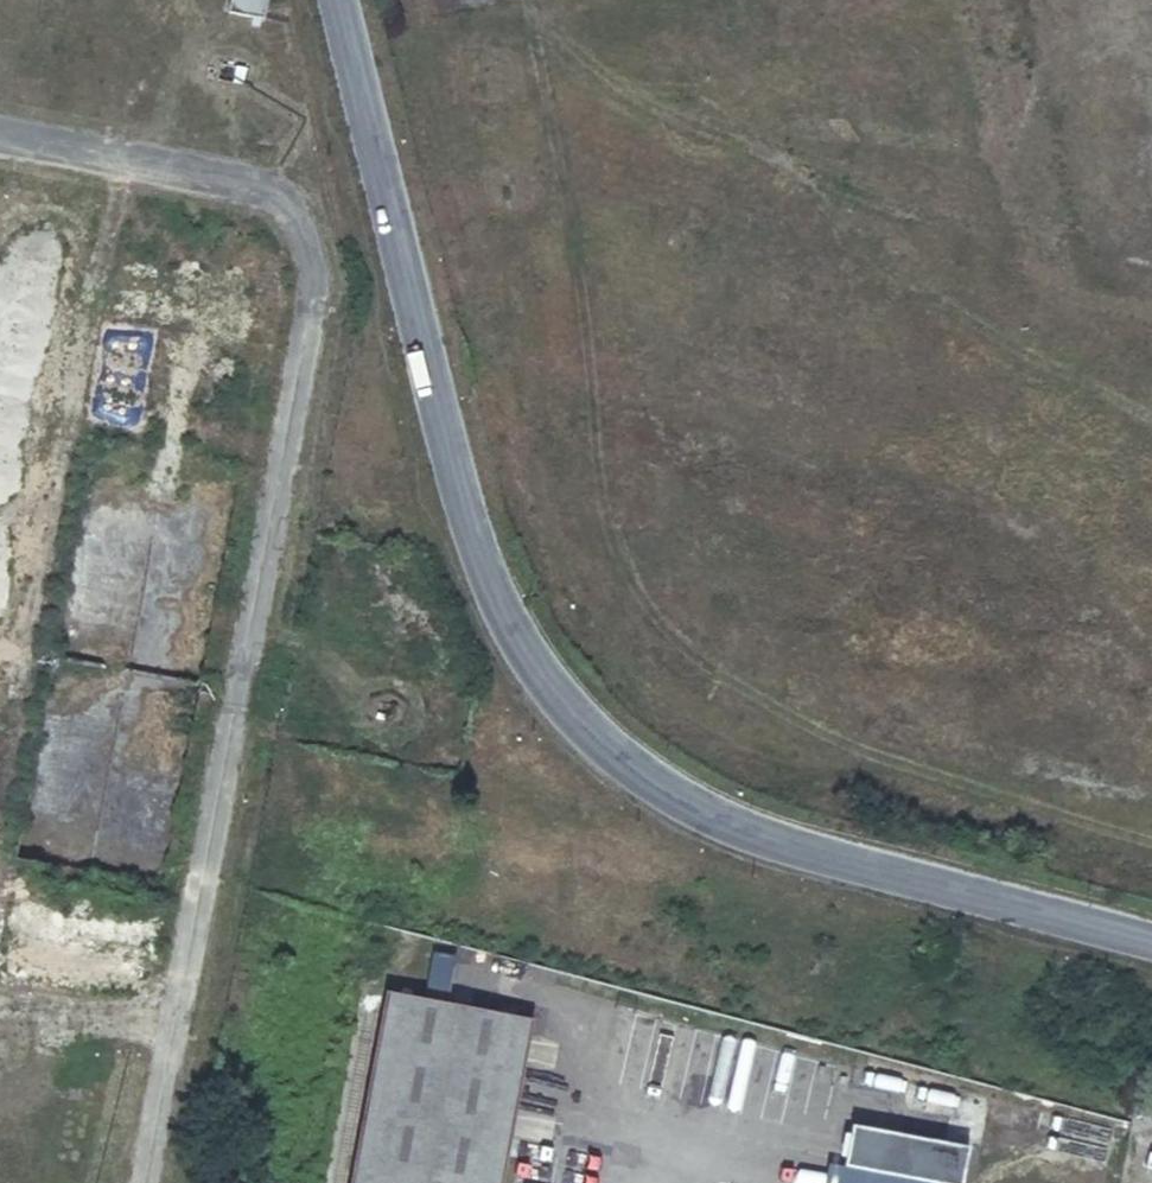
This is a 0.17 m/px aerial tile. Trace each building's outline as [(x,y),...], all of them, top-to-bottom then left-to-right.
[(229,41),(266,48),(276,0),(237,0),(229,41)] [(538,1036),(394,998),(345,1182),(499,1182),(538,1036)] [(975,1120),(980,1097),(922,1083),(917,1106),(975,1120)] [(830,1182),(934,1182),(934,1181),(946,1182),(958,1182),(965,1142),(842,1120),(830,1182)]
